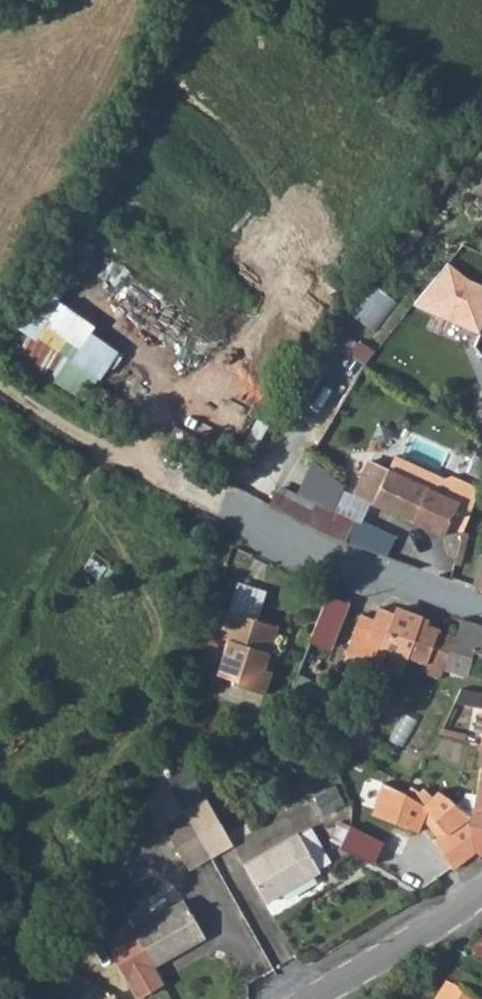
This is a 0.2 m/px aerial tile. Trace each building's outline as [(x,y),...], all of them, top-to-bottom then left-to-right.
[(30,333),(16,355),(87,399),(122,341),(61,304),(98,244),(73,229),(15,324),(30,333)] [(415,304),(474,332),(481,316),(481,284),(465,276),(448,263),(415,304)] [(337,351),(322,342),(317,350),(333,359),(337,351)] [(463,532),(476,497),(465,492),(466,488),(450,480),(443,494),(370,460),(368,463),(347,453),(341,467),(352,473),(349,481),(352,483),(349,489),(354,491),(353,494),(444,535),(449,525),(463,532)] [(276,491),(269,505),(309,524),(315,511),(278,493),(276,491)] [(315,511),(309,524),(347,542),(356,522),(319,505),(315,511)] [(463,532),(455,562),(460,564),(469,533),(463,532)] [(474,587),(481,589),(481,557),(480,557),(474,587)] [(238,583),(228,613),(257,622),(267,592),(238,583)] [(331,593),(311,643),(330,650),(349,600),(331,593)] [(405,655),(417,623),(403,617),(380,608),(375,619),(363,614),(347,651),(379,664),(384,648),(405,655)] [(417,623),(420,615),(405,610),(403,617),(417,623)] [(263,671),(268,654),(277,628),(257,622),(228,613),(219,640),(225,642),(214,677),(232,682),(231,687),(264,697),(271,674),(263,671)] [(444,668),(455,636),(426,624),(428,618),(420,615),(417,623),(405,655),(425,662),(423,670),(440,677),(444,668)] [(461,618),(455,636),(444,668),(466,675),(470,662),(472,650),(481,652),(481,625),(461,618)] [(398,673),(405,655),(384,648),(379,664),(398,673)] [(481,660),(481,652),(472,650),(470,662),(481,664),(481,660)] [(276,658),(268,654),(263,671),(271,674),(276,658)] [(481,859),(481,744),(476,765),(481,766),(476,794),(470,815),(470,818),(471,834),(476,852),(481,859)] [(451,869),(476,852),(471,834),(470,818),(446,833),(422,802),(405,794),(402,792),(382,782),(371,814),(418,831),(424,819),(438,835),(433,840),(451,869)] [(456,803),(437,789),(431,794),(421,787),(419,790),(410,786),(405,794),(422,802),(446,833),(470,818),(470,815),(456,803)] [(329,807),(348,798),(344,790),(326,798),(329,807)] [(470,815),(476,794),(467,791),(456,803),(470,815)] [(207,800),(185,812),(209,855),(231,843),(207,800)] [(209,855),(185,812),(163,823),(188,867),(209,855)] [(340,844),(350,825),(341,821),(331,840),(340,844)] [(265,903),(320,871),(323,869),(320,865),(331,859),(311,824),(243,864),(265,903)] [(339,847),(374,865),(385,843),(350,825),(340,844),(339,847)] [(131,929),(154,968),(204,939),(182,900),(131,929)] [(131,929),(127,921),(99,937),(132,998),(138,998),(163,985),(154,968),(131,929)] [(480,939),(466,956),(481,963),(481,940),(480,939)] [(481,998),(481,984),(455,967),(434,998),(481,998)]
